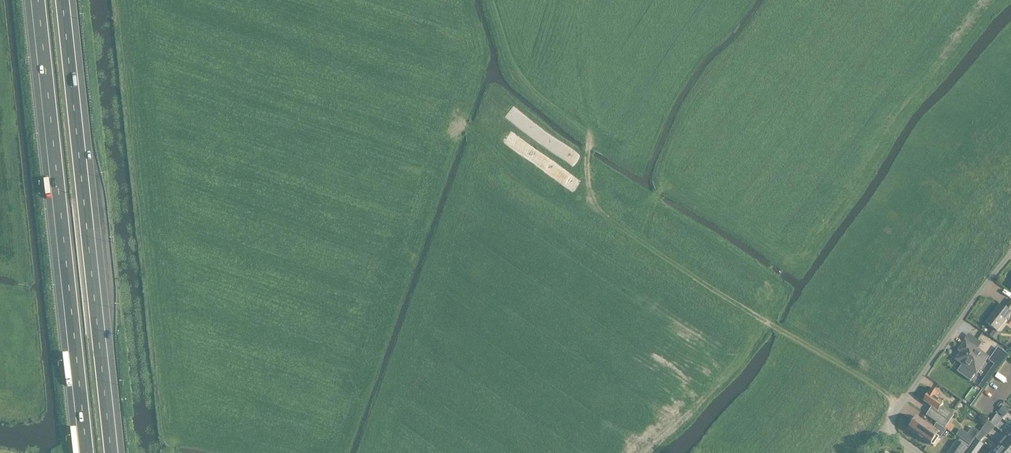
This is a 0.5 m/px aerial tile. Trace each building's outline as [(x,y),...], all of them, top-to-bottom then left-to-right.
[(997,331),(1010,314),(1010,300),(1005,308),(1000,304),(986,322),(997,331)] [(963,350),(956,360),(962,364),(957,372),(970,381),(975,373),(976,374),(987,357),(977,350),(965,342),(961,348),(963,350)] [(988,362),(993,365),(985,376),(989,379),(1007,355),(998,349),(988,362)] [(928,394),(923,401),(932,407),(926,415),(937,423),(946,410),(940,406),(942,403),(935,398),(938,393),(932,389),(928,394)] [(1008,410),(1003,406),(998,412),(1002,416),(1008,410)] [(917,417),(909,429),(931,444),(937,435),(941,438),(946,430),(936,423),(933,428),(917,417)] [(990,423),(995,428),(999,424),(994,419),(990,423)] [(945,427),(944,428),(950,432),(953,426),(948,423),(945,427)] [(985,425),(981,430),(987,434),(990,430),(985,425)] [(960,429),(956,435),(969,445),(973,439),(967,435),(960,429)] [(978,434),(983,438),(987,434),(981,430),(978,434)] [(1005,436),(997,444),(1008,452),(1010,452),(1010,441),(1005,436)] [(971,448),(977,452),(982,444),(977,440),(971,448)] [(948,452),(963,452),(967,448),(957,441),(948,452)] [(992,452),(1008,452),(997,444),(990,452),(992,452)]
